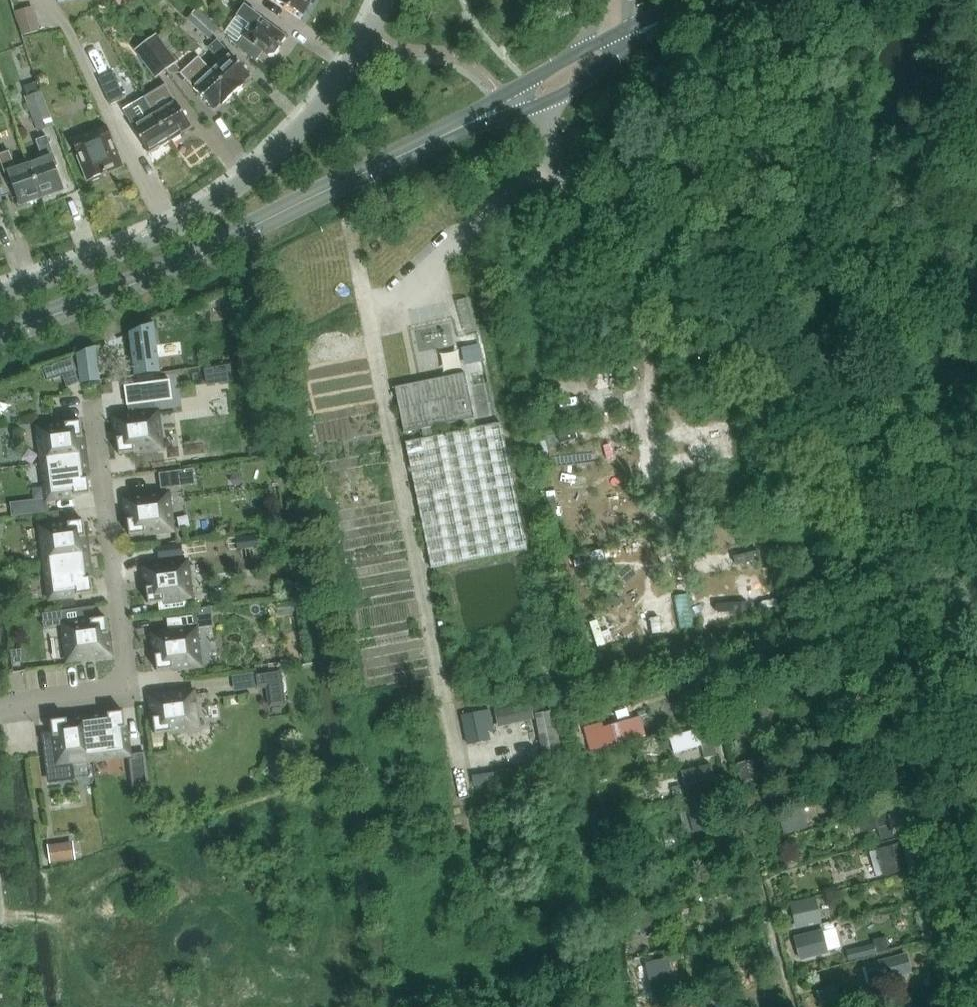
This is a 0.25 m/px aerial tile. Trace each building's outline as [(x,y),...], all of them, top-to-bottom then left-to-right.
[(301,14),(309,0),(275,0),(301,14)] [(272,58),(287,37),(246,7),(239,17),(249,24),(242,35),(272,58)] [(209,40),(219,29),(197,9),(187,20),(209,40)] [(37,20),(19,26),(23,36),(40,31),(37,20)] [(217,40),(209,47),(220,59),(211,68),(235,92),(244,84),(242,82),(250,75),(217,40)] [(156,78),(176,63),(162,43),(142,58),(156,78)] [(199,56),(180,74),(213,109),(220,102),(222,104),(235,92),(211,68),(199,56)] [(111,105),(125,99),(108,62),(94,68),(111,105)] [(165,85),(144,97),(152,112),(170,139),(191,127),(165,85)] [(55,126),(41,91),(25,98),(39,132),(55,126)] [(133,104),(122,110),(148,153),(169,140),(152,112),(142,119),(133,104)] [(107,173),(123,166),(106,125),(71,139),(88,181),(107,173)] [(39,199),(64,190),(45,137),(35,140),(42,158),(28,163),(39,199)] [(19,206),(39,199),(28,163),(16,168),(10,151),(1,154),(19,206)] [(161,373),(154,323),(129,333),(134,377),(161,373)] [(100,381),(95,346),(76,354),(80,384),(100,381)] [(472,361),(488,358),(486,347),(470,350),(472,361)] [(71,360),(59,364),(67,388),(79,384),(71,360)] [(403,433),(475,419),(465,373),(393,387),(403,433)] [(129,416),(114,418),(119,455),(162,449),(156,402),(172,400),(170,381),(125,387),(129,416)] [(81,422),(38,428),(42,464),(85,459),(81,422)] [(528,548),(501,424),(406,445),(433,569),(528,548)] [(85,459),(42,464),(47,500),(90,495),(85,459)] [(180,486),(178,471),(160,474),(162,488),(180,486)] [(168,494),(125,499),(130,536),(172,531),(168,494)] [(30,501),(32,514),(48,512),(46,499),(30,501)] [(53,521),(64,520),(63,511),(53,512),(53,521)] [(45,563),(88,558),(83,522),(41,527),(45,563)] [(182,544),(157,547),(158,559),(183,556),(182,544)] [(93,594),(88,558),(45,563),(50,600),(93,594)] [(186,562),(144,567),(149,604),(159,603),(160,611),(190,607),(189,599),(191,599),(186,562)] [(75,608),(74,600),(61,602),(62,610),(75,608)] [(94,608),(42,614),(44,628),(63,625),(68,661),(111,656),(106,619),(96,620),(94,608)] [(169,633),(152,635),(157,672),(200,666),(195,629),(193,617),(167,620),(169,633)] [(24,649),(10,651),(12,665),(26,663),(24,649)] [(282,670),(257,674),(257,675),(259,691),(266,690),(268,700),(285,697),(282,670)] [(193,692),(150,698),(155,735),(198,729),(193,692)] [(731,702),(725,721),(756,730),(761,711),(731,702)] [(532,705),(496,713),(500,730),(535,722),(532,705)] [(490,711),(461,717),(468,748),(490,742),(489,735),(495,734),(490,711)] [(573,764),(563,711),(536,717),(546,770),(573,764)] [(123,712),(87,717),(93,760),(129,755),(123,712)] [(705,713),(692,716),(695,726),(708,722),(705,713)] [(87,717),(51,722),(53,734),(43,735),(48,776),(72,773),(70,763),(93,760),(87,717)] [(603,723),(584,728),(591,754),(634,742),(628,721),(604,727),(603,723)] [(709,727),(669,738),(674,754),(714,743),(709,727)] [(877,752),(875,743),(861,746),(861,747),(849,750),(851,757),(877,752)] [(715,747),(702,750),(705,759),(717,756),(715,747)] [(135,760),(131,760),(132,773),(146,771),(144,754),(134,755),(135,760)] [(750,762),(736,765),(742,785),(770,777),(764,757),(750,762)] [(748,799),(746,800),(749,812),(768,807),(765,795),(748,799)] [(897,807),(858,818),(863,834),(864,834),(871,832),(878,830),(881,841),(894,838),(891,826),(902,823),(897,807)] [(718,828),(714,809),(689,815),(693,834),(718,828)] [(803,810),(780,817),(785,835),(809,828),(803,810)] [(682,844),(680,833),(665,835),(667,847),(682,844)] [(908,842),(877,850),(884,876),(885,875),(893,873),(915,867),(908,842)] [(73,844),(48,847),(50,864),(76,861),(73,844)] [(656,898),(633,903),(634,909),(657,905),(656,898)] [(815,898),(790,903),(795,929),(821,924),(821,922),(820,918),(815,898)] [(691,904),(681,906),(683,916),(693,914),(691,904)] [(674,913),(643,921),(646,934),(677,926),(674,913)] [(822,931),(794,937),(800,960),(828,954),(822,931)] [(874,945),(846,952),(848,962),(877,955),(874,945)] [(871,984),(911,973),(906,954),(865,966),(871,984)] [(668,961),(643,966),(650,997),(674,992),(668,961)] [(836,987),(817,992),(821,1006),(840,1001),(836,987)]
